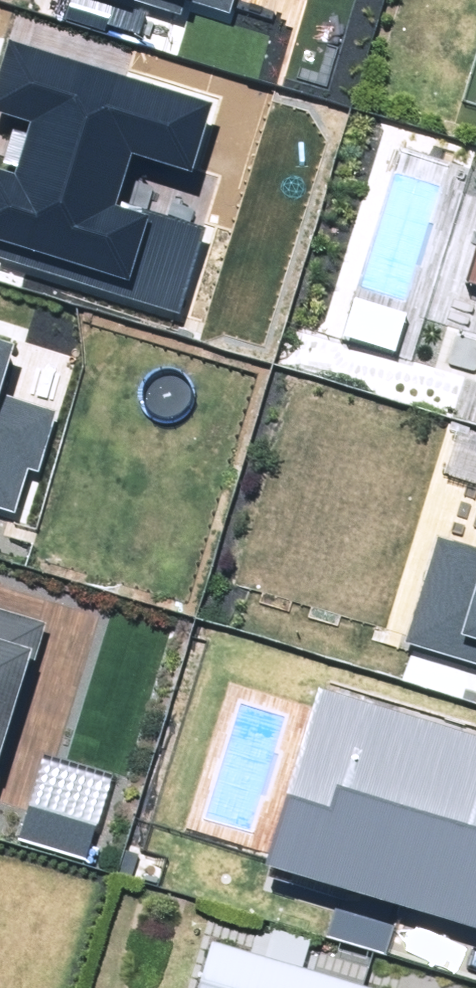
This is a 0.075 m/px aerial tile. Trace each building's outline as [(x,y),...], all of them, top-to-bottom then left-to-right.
[(181,15),(186,0),(134,0),(181,15)] [(229,13),(233,0),(189,0),(229,13)] [(180,314),(205,232),(116,205),(132,156),(194,175),(215,106),(8,42),(0,67),(0,110),(36,121),(20,174),(0,168),(0,258),(180,314)] [(15,513),(28,468),(38,471),(56,411),(0,394),(15,346),(0,341),(0,508),(15,513)] [(406,642),(475,664),(475,549),(437,538),(406,642)] [(46,623),(0,609),(0,776),(46,623)] [(267,864),(344,888),(329,937),(386,954),(401,906),(475,929),(475,738),(321,691),(267,864)] [(301,968),(311,938),(273,927),(264,957),(213,941),(198,987),(367,987),(301,968)]
